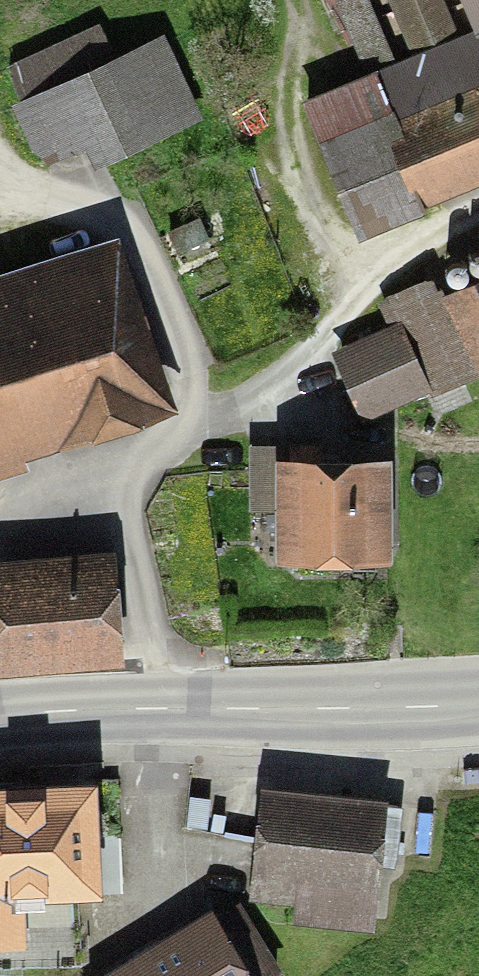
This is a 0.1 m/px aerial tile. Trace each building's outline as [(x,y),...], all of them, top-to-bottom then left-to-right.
[(366,69),(301,97),(354,222),(478,169),(478,0),(336,0),(366,69)] [(101,21),(5,65),(20,97),(12,101),(42,166),(86,146),(95,165),(203,116),(164,31),(115,53),(101,21)] [(459,280),(463,279),(466,277),(468,275),(470,271),(470,267),(469,264),(466,261),(463,259),(460,258),(456,259),(453,260),(451,262),(449,265),(448,268),(449,271),(450,275),(452,277),(455,279),(459,280)] [(66,417),(146,391),(106,269),(0,304),(0,439),(66,417)] [(404,319),(434,390),(430,391),(432,395),(478,375),(478,275),(446,289),(439,273),(380,298),(391,324),(404,319)] [(430,391),(434,390),(404,319),(391,324),(334,349),(364,419),(430,391)] [(393,556),(393,451),(276,451),(276,556),(393,556)] [(0,569),(7,656),(109,648),(102,561),(0,569)] [(0,782),(0,965),(83,960),(80,895),(106,893),(99,776),(0,782)] [(382,864),(398,866),(404,805),(389,803),(390,794),(263,780),(250,898),(296,903),(294,922),(375,931),(382,864)] [(94,975),(274,975),(284,970),(242,900),(219,913),(213,905),(94,975)]
